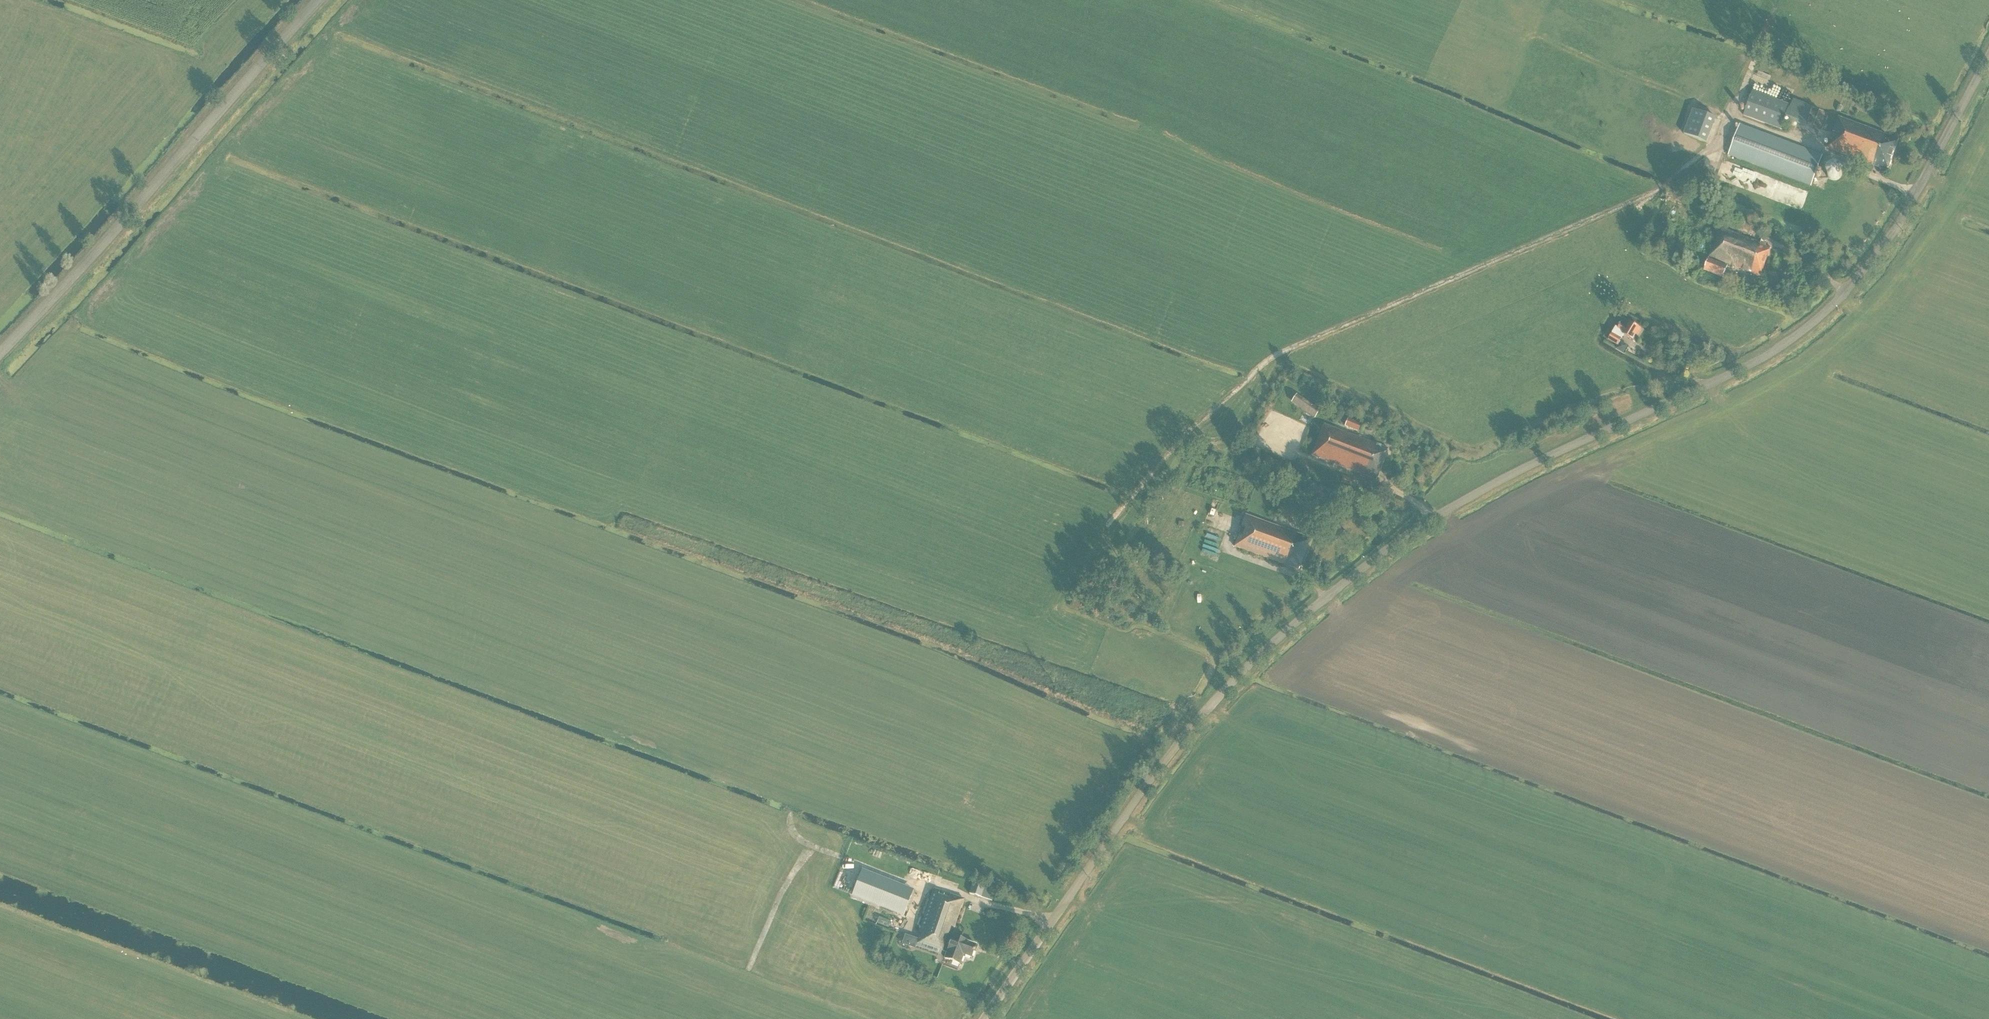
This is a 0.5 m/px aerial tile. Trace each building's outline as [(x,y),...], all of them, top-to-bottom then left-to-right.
[(296,45),(303,38),(299,34),(292,41),(296,45)] [(1744,115),(1781,129),(1785,119),(1804,127),(1813,106),(1794,98),(1791,105),(1753,91),(1744,115)] [(1684,134),(1707,143),(1717,118),(1694,109),(1684,134)] [(1827,148),(1888,171),(1899,140),(1839,117),(1833,132),(1835,133),(1832,140),(1830,139),(1827,148)] [(1823,155),(1740,124),(1728,155),(1811,186),(1823,155)] [(1725,156),(1727,143),(1718,141),(1716,152),(1712,151),(1711,154),(1725,156)] [(1679,194),(1676,202),(1686,207),(1690,199),(1679,194)] [(1728,212),(1716,208),(1713,216),(1724,221),(1728,212)] [(1709,257),(1761,276),(1772,247),(1720,228),(1715,241),(1716,241),(1714,248),(1712,247),(1709,257)] [(1652,243),(1649,249),(1653,251),(1655,248),(1660,251),(1662,248),(1652,243)] [(1704,270),(1723,277),(1727,265),(1708,258),(1704,270)] [(48,286),(54,283),(47,265),(40,268),(48,286)] [(36,280),(38,290),(44,289),(43,279),(36,280)] [(1625,319),(1619,328),(1616,327),(1608,340),(1617,345),(1623,335),(1634,342),(1642,329),(1625,319)] [(1290,402),(1314,418),(1320,410),(1296,394),(1290,402)] [(1653,403),(1643,405),(1645,414),(1655,412),(1653,403)] [(1344,426),(1360,432),(1363,425),(1347,418),(1344,426)] [(1312,455),(1376,480),(1389,449),(1324,424),(1312,455)] [(1292,439),(1300,438),(1299,427),(1291,428),(1292,439)] [(1277,434),(1270,436),(1271,442),(1277,440),(1279,447),(1288,444),(1286,438),(1278,440),(1277,434)] [(1353,480),(1343,476),(1341,483),(1350,486),(1353,480)] [(1234,546),(1300,570),(1311,538),(1246,515),(1241,526),(1245,528),(1242,536),(1238,535),(1234,546)] [(852,895),(904,915),(913,891),(862,871),(852,895)] [(959,939),(948,935),(951,927),(954,928),(963,898),(950,894),(948,899),(938,896),(940,891),(934,889),(919,932),(923,934),(921,939),(918,938),(915,945),(941,955),(942,951),(945,952),(943,958),(959,964),(963,955),(972,958),(976,945),(959,939)]
